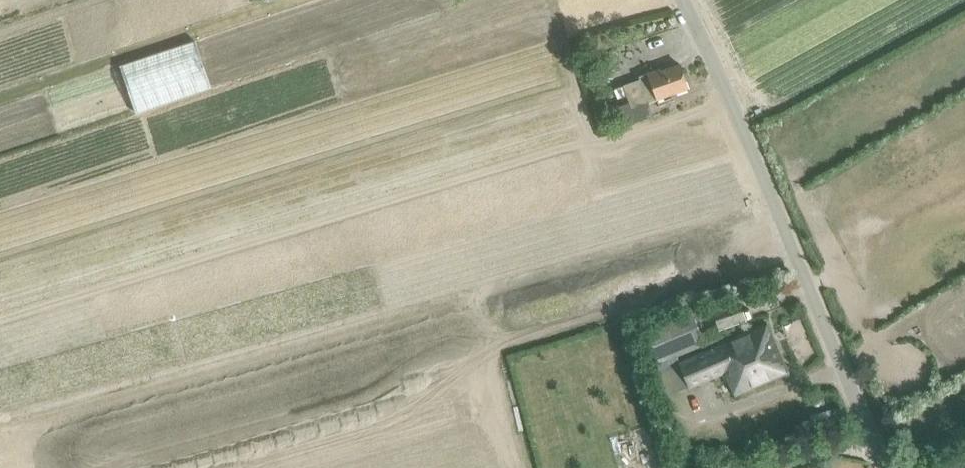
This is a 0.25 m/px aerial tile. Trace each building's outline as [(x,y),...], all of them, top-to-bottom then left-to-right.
[(648,100),(688,87),(681,66),(661,73),(659,68),(640,76),(641,80),(624,86),(630,103),(617,107),(623,126),(653,116),(648,100)] [(691,310),(638,330),(652,365),(676,356),(705,344),(691,310)] [(689,387),(725,373),(733,393),(786,373),(767,321),(714,343),(715,346),(678,361),(689,387)]
